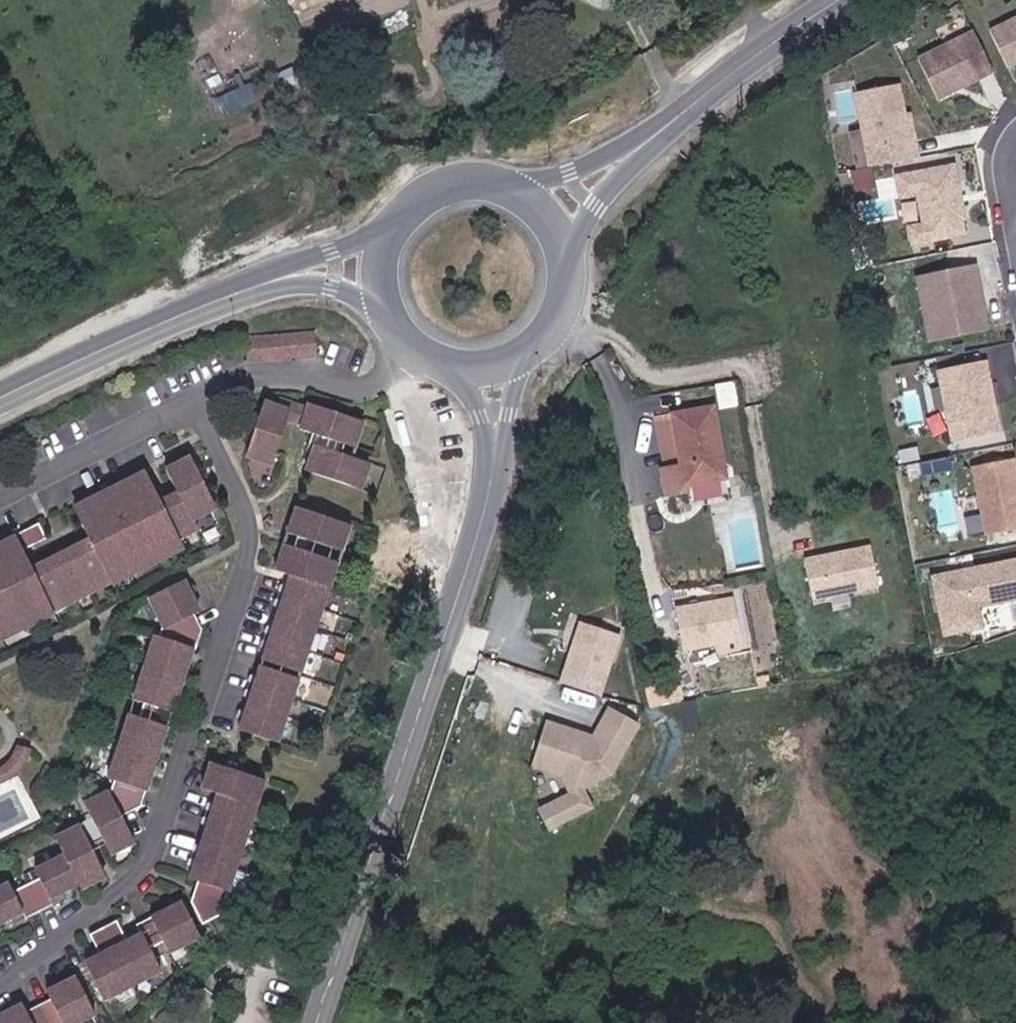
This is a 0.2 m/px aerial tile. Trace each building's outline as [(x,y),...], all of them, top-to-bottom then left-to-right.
[(983,33),(999,68),(1015,60),(1015,18),(983,33)] [(964,34),(909,60),(927,98),(982,72),(964,34)] [(902,85),(855,94),(868,166),(921,158),(913,112),(908,113),(902,85)] [(947,167),(890,178),(894,198),(910,195),(916,225),(902,228),(905,245),(957,235),(954,220),(957,220),(947,167)] [(966,270),(910,281),(922,341),(978,330),(966,270)] [(323,334),(255,339),(256,364),(322,360),(323,334)] [(976,366),(929,374),(941,441),(988,433),(976,366)] [(372,425),(361,422),(316,406),(314,413),(283,401),(280,409),(269,405),(253,449),(249,460),(276,471),(280,460),(293,425),(308,430),(306,435),(324,442),(320,454),(311,482),(351,497),(365,503),(375,474),(362,469),(339,462),(344,449),(348,451),(360,455),(372,425)] [(716,412),(675,417),(687,487),(728,481),(716,412)] [(189,538),(209,528),(202,520),(228,508),(224,499),(202,456),(176,469),(187,494),(168,502),(153,473),(124,489),(78,514),(82,522),(95,546),(44,571),(36,553),(59,539),(49,524),(26,536),(0,550),(0,643),(64,608),(59,600),(115,571),(121,582),(190,545),(189,538)] [(963,470),(977,537),(1015,529),(1015,517),(1004,462),(963,470)] [(296,532),(341,550),(350,553),(360,526),(351,523),(306,507),(296,532)] [(302,675),(336,587),(345,563),(336,559),(291,543),(280,570),(297,577),(264,661),(302,675)] [(871,546),(806,560),(815,604),(880,590),(871,546)] [(923,580),(934,638),(972,631),(968,610),(1015,601),(1015,562),(923,580)] [(91,816),(69,828),(77,842),(47,859),(52,868),(24,882),(20,873),(0,883),(0,926),(1,928),(12,923),(9,913),(23,906),(28,914),(78,888),(76,882),(90,876),(93,881),(116,869),(110,857),(101,837),(113,830),(117,837),(122,846),(143,835),(136,824),(131,809),(152,800),(215,645),(221,647),(226,631),(216,613),(221,609),(204,577),(170,596),(183,625),(175,630),(173,637),(165,635),(142,695),(150,699),(144,713),(135,710),(111,771),(117,774),(92,791),(103,810),(91,816)] [(734,597),(674,609),(683,651),(743,638),(734,597)] [(621,635),(579,622),(560,683),(602,697),(621,635)] [(296,685),(262,670),(235,732),(275,748),(296,685)] [(538,805),(547,831),(594,809),(588,790),(614,775),(641,724),(610,707),(594,734),(544,720),(532,766),(562,779),(568,792),(538,805)] [(0,756),(0,774),(4,774),(15,767),(26,760),(36,751),(36,750),(41,740),(31,732),(19,746),(0,756)] [(273,777),(227,759),(218,788),(236,795),(203,879),(212,882),(206,884),(198,906),(213,925),(231,912),(272,802),(263,800),(273,777)] [(99,936),(108,955),(97,961),(117,998),(171,970),(161,946),(174,940),(183,951),(209,937),(190,903),(148,925),(151,932),(135,941),(124,921),(99,936)] [(36,1011),(30,999),(15,1008),(2,1015),(6,1022),(89,1022),(106,1014),(85,975),(70,981),(55,988),(60,999),(36,1011)]
